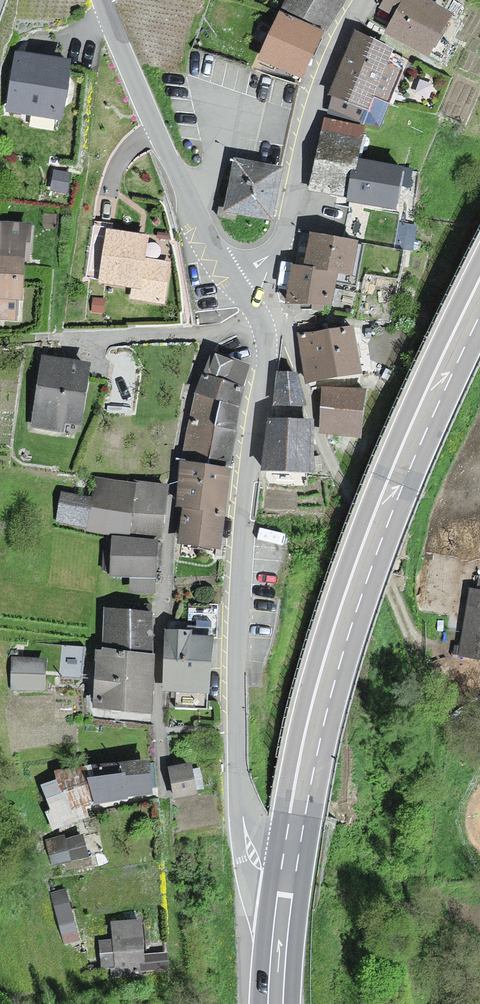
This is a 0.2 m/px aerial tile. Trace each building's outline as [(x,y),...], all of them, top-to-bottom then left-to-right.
[(286,6),(324,27),(338,0),(289,0),(286,6)] [(424,0),(388,0),(383,9),(399,17),(389,34),(426,56),(450,15),(424,0)] [(320,33),(281,15),(262,58),(300,76),(320,33)] [(393,50),(359,35),(333,94),(339,97),(335,107),(379,127),(402,74),(385,66),(393,50)] [(68,63),(20,55),(11,108),(59,116),(68,63)] [(395,208),(401,170),(360,163),(366,129),(327,122),(324,137),(316,188),(350,194),(349,200),(362,202),(395,208)] [(279,167),(235,160),(227,209),(220,208),(218,216),(235,219),(236,212),(270,218),(279,167)] [(15,320),(16,298),(22,298),(24,261),(29,261),(30,225),(0,224),(0,319),(15,320)] [(146,236),(108,230),(100,281),(135,286),(134,297),(162,302),(168,264),(142,260),(146,236)] [(356,240),(313,234),(308,269),(296,267),(291,298),(330,304),(335,272),(350,274),(356,240)] [(105,298),(92,296),(90,313),(103,314),(105,298)] [(351,330),(302,338),(309,379),(358,370),(351,330)] [(233,445),(239,413),(239,409),(245,387),(253,366),(215,352),(207,374),(203,386),(199,396),(187,453),(231,461),(233,445)] [(90,367),(48,360),(37,424),(63,428),(64,419),(80,421),(90,367)] [(297,376),(276,377),(274,422),(310,423),(297,376)] [(361,395),(326,393),(324,434),(359,436),(361,395)] [(309,472),(310,423),(274,422),(266,422),(266,442),(266,471),(309,472)] [(230,470),(184,465),(179,506),(187,507),(183,541),(221,545),(230,470)] [(92,525),(92,528),(130,534),(161,538),(168,488),(137,484),(98,479),(96,497),(64,493),(60,521),(92,525)] [(158,542),(116,540),(115,571),(157,573),(158,542)] [(472,590),(460,655),(479,659),(479,592),(472,590)] [(109,613),(106,646),(106,649),(151,652),(154,617),(109,613)] [(193,634),(170,633),(168,688),(210,690),(212,640),(193,639),(193,634)] [(153,652),(151,652),(106,649),(101,649),(98,708),(149,712),(153,652)] [(43,659),(15,659),(14,688),(43,688),(43,659)] [(151,792),(147,762),(120,764),(124,796),(151,792)] [(82,769),(93,802),(124,796),(120,764),(82,769)] [(192,765),(172,768),(176,794),(195,791),(192,765)] [(83,803),(93,802),(82,769),(57,773),(59,781),(72,820),(87,815),(83,803)] [(55,828),(72,820),(59,781),(42,786),(53,809),(45,814),(55,828)] [(81,933),(65,881),(46,887),(62,939),(81,933)] [(165,968),(164,955),(142,956),(140,922),(114,923),(115,941),(102,942),(103,965),(113,965),(113,974),(138,973),(138,969),(165,968)]
